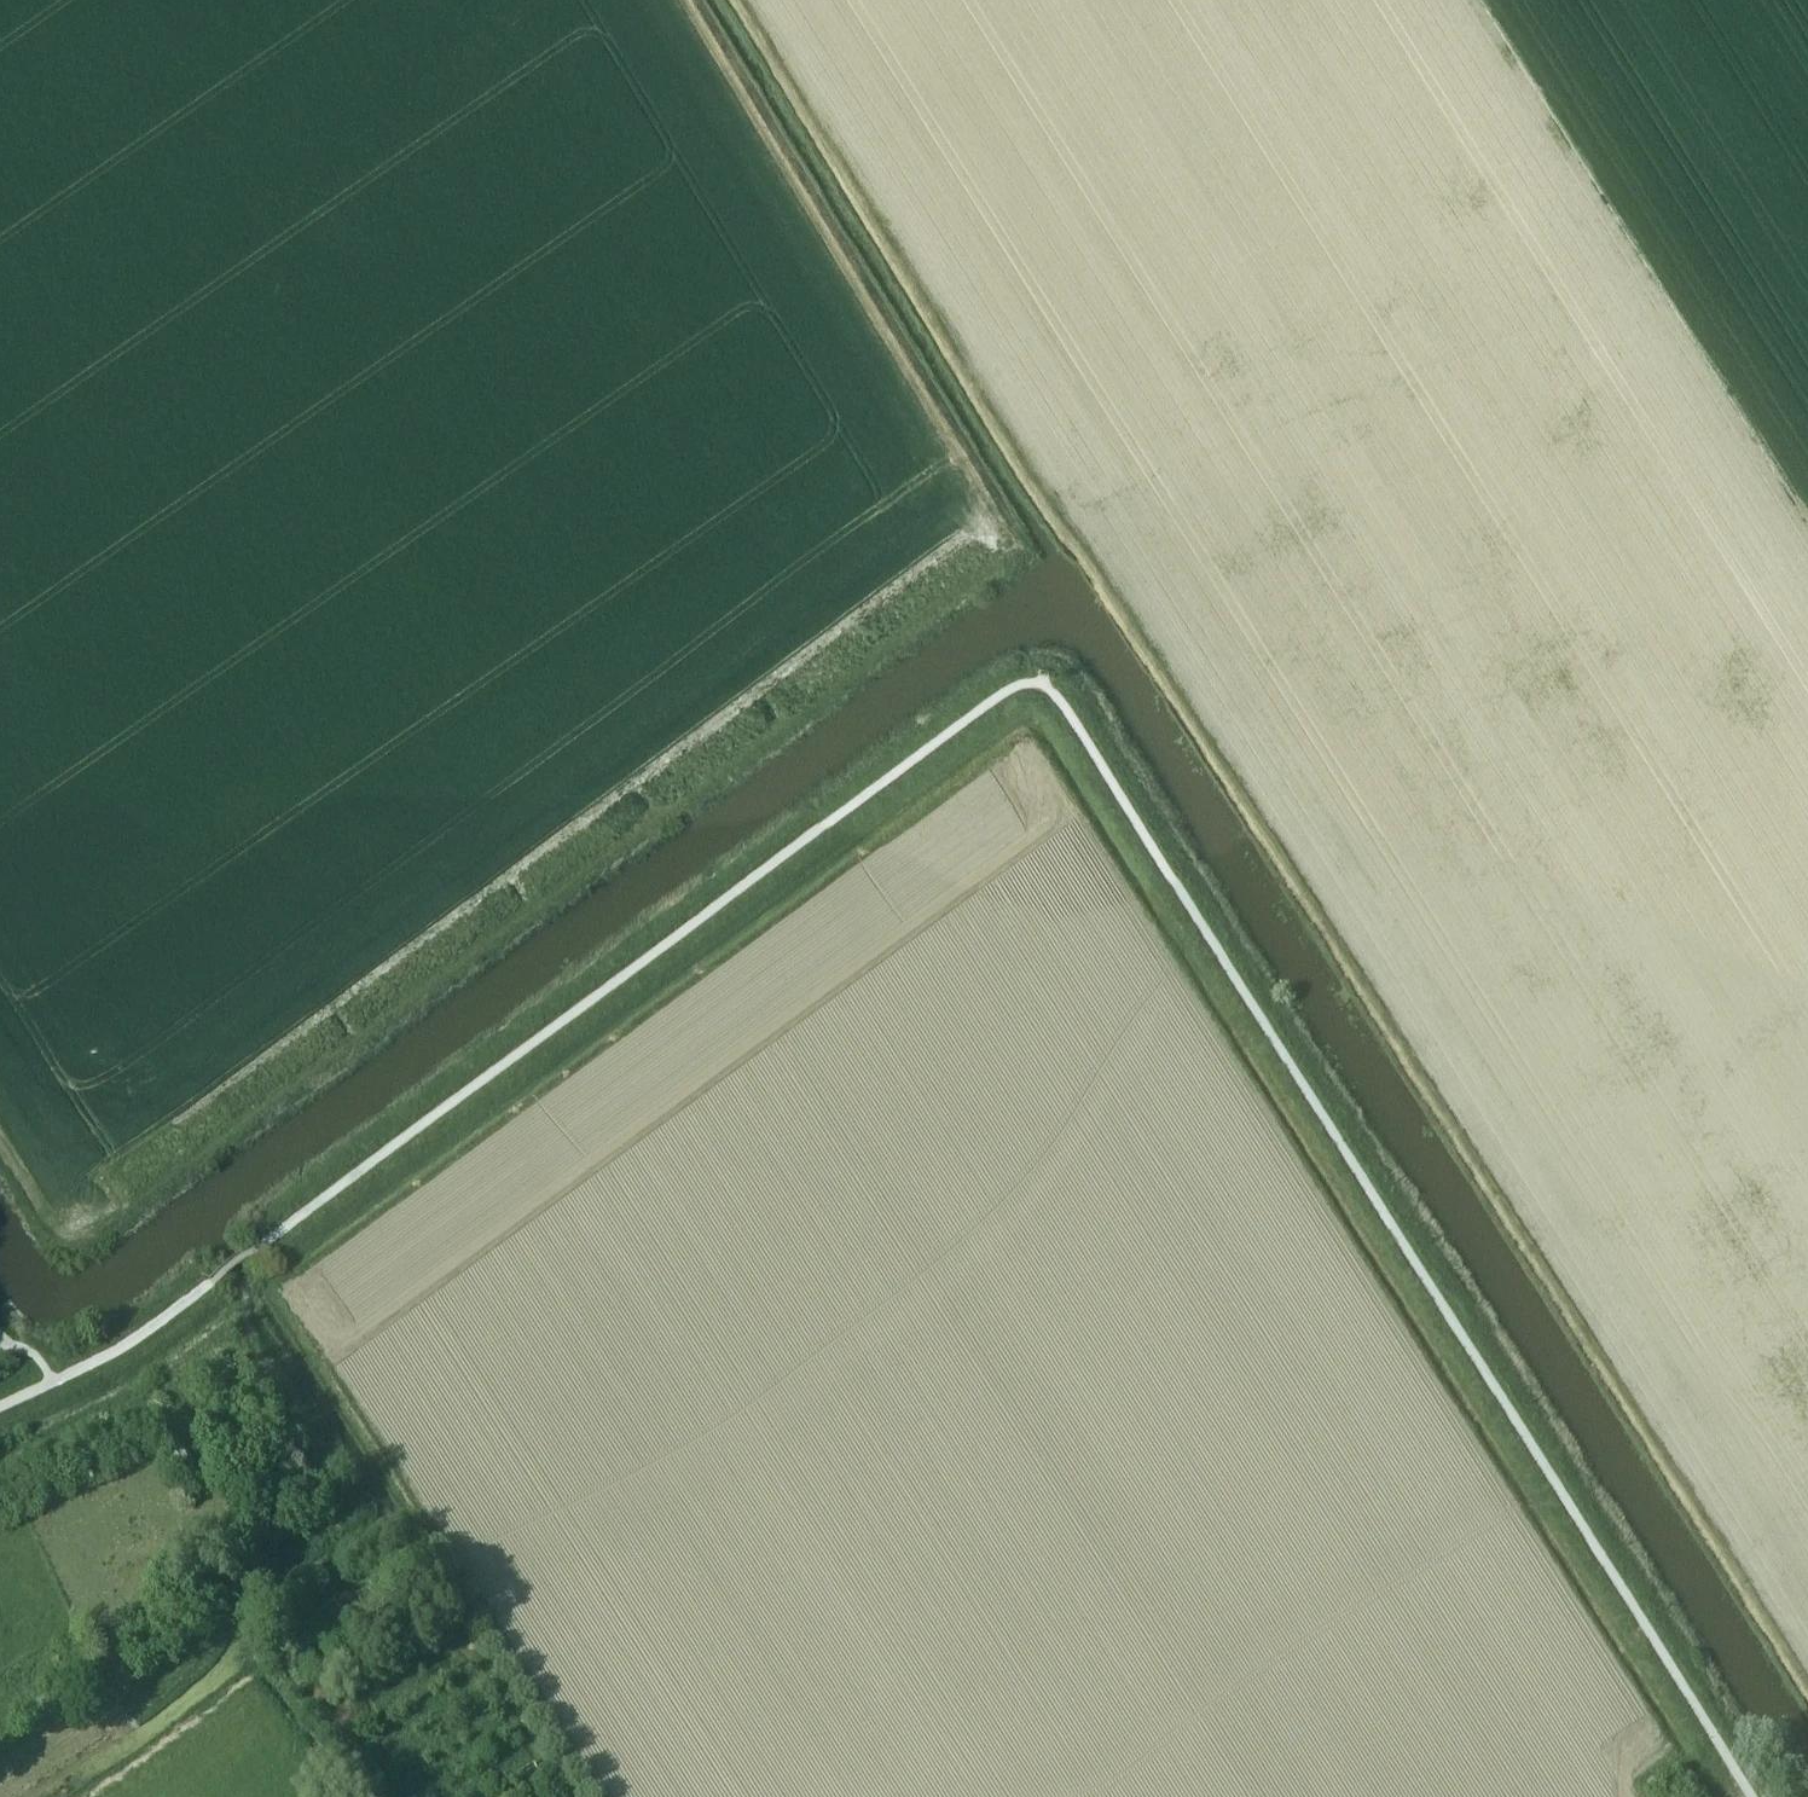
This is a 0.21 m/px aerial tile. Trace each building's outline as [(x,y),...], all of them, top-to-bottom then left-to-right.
[(517,1774),(524,1784),(540,1773),(534,1763),(517,1774)]
